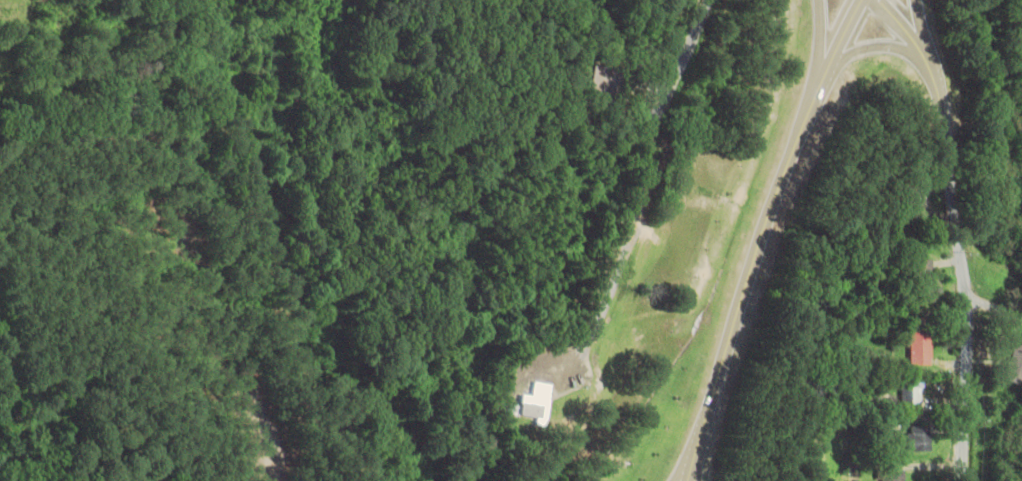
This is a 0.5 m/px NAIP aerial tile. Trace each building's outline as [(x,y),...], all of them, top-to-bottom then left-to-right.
[(915,194),(907,194),(909,219),(916,219),(915,194)] [(906,367),(926,367),(926,334),(906,334),(906,367)] [(1020,387),(1021,382),(1021,347),(1013,345),(1002,382),(1020,387)] [(921,381),(897,381),(897,406),(921,406),(921,381)] [(550,386),(532,383),(530,397),(518,395),(515,416),(545,421),(550,386)] [(907,453),(929,453),(929,427),(907,427),(907,453)] [(877,480),(899,480),(899,464),(877,464),(877,480)]
